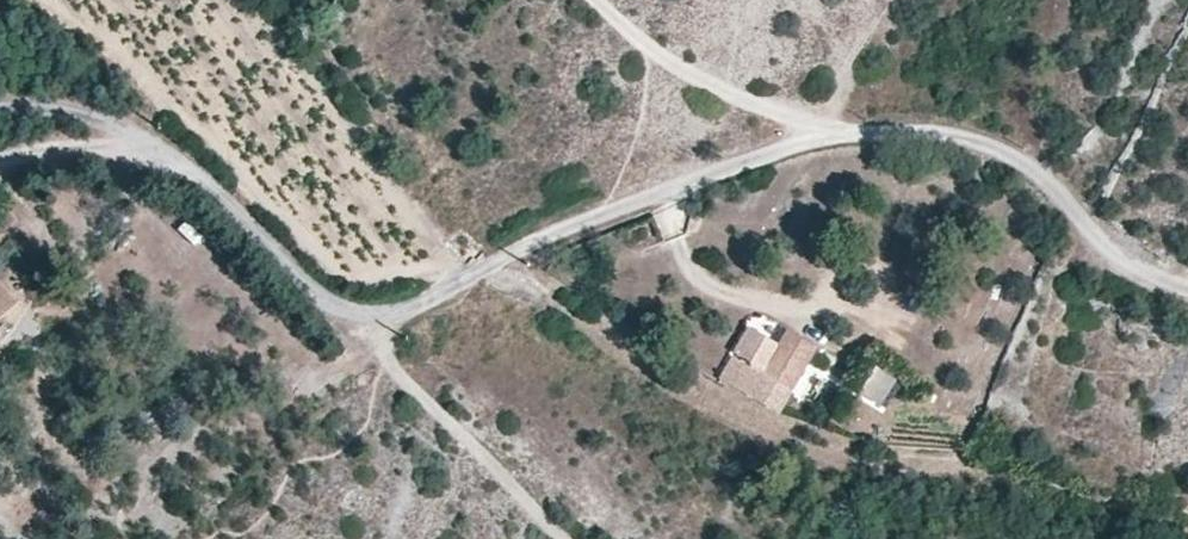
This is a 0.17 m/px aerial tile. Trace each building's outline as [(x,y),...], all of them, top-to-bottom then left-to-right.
[(0,282),(0,316),(17,302),(0,282)] [(819,347),(785,328),(778,341),(747,324),(717,378),(781,415),(819,347)] [(881,411),(899,382),(879,370),(861,398),(881,411)] [(870,438),(861,437),(858,447),(868,449),(870,438)]
